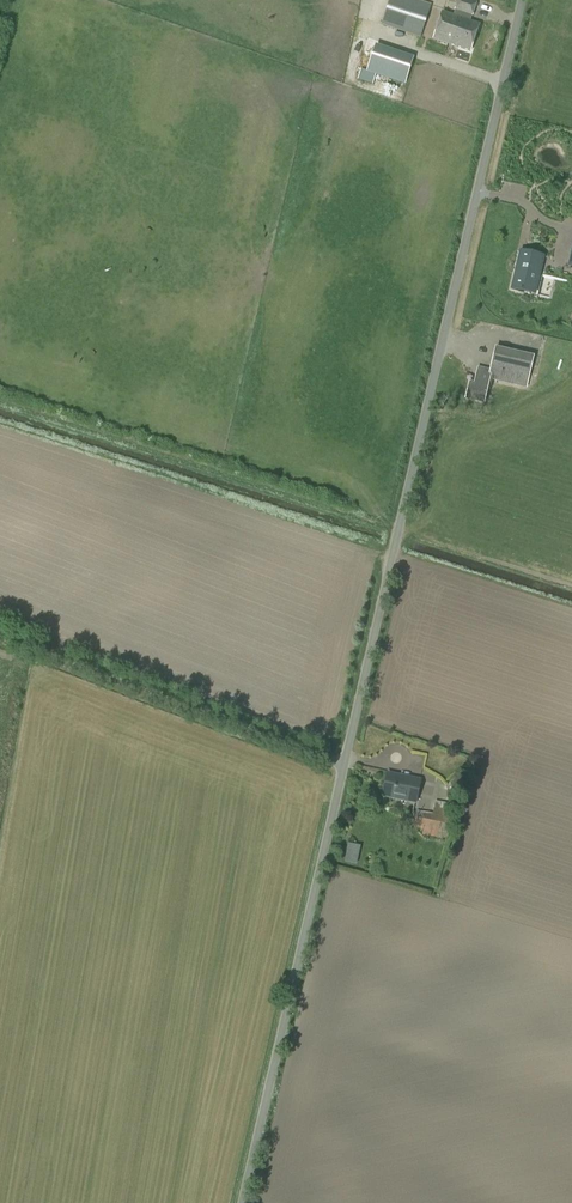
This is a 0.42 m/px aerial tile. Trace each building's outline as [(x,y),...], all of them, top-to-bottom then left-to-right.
[(418,0),(389,0),(381,25),(415,36),(427,3),(418,0)] [(434,39),(471,52),(480,24),(471,21),(473,16),(474,16),(478,3),(469,0),(459,0),(456,10),(457,10),(455,16),(443,12),(434,39)] [(376,75),(405,85),(414,58),(376,45),(366,72),(376,75)] [(374,77),(361,73),(359,80),(372,84),(374,77)] [(551,214),(549,221),(564,223),(567,207),(544,203),(542,212),(551,214)] [(516,250),(508,285),(540,292),(549,257),(516,250)] [(527,388),(534,356),(495,347),(490,370),(478,367),(474,385),(469,384),(465,399),(483,403),(489,379),(527,388)] [(416,803),(421,780),(387,774),(382,796),(416,803)] [(446,840),(452,805),(435,802),(433,814),(418,811),(415,828),(423,830),(422,835),(446,840)] [(356,865),(361,846),(348,843),(344,861),(356,865)]
